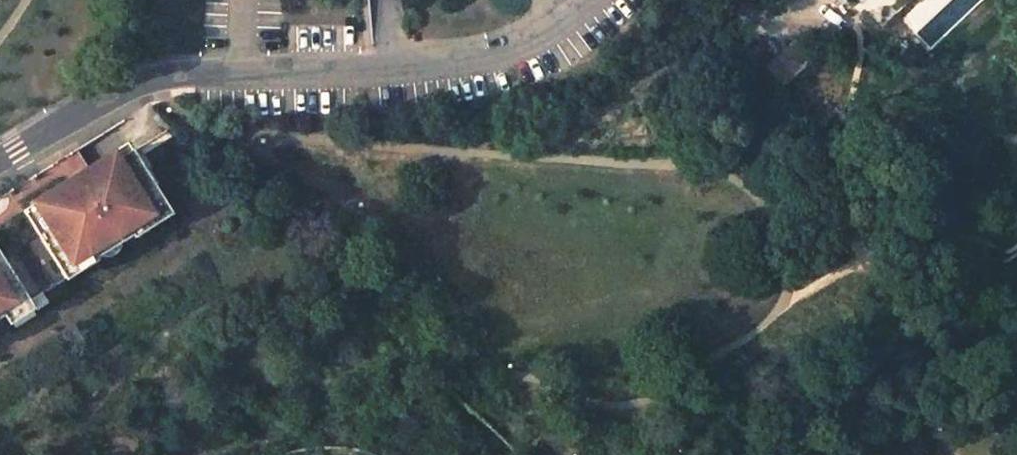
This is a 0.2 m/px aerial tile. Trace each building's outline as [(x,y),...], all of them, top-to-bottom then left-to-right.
[(816,59),(797,37),(761,70),(782,90),(816,59)] [(170,216),(130,151),(93,173),(90,169),(0,225),(0,320),(170,216)]
